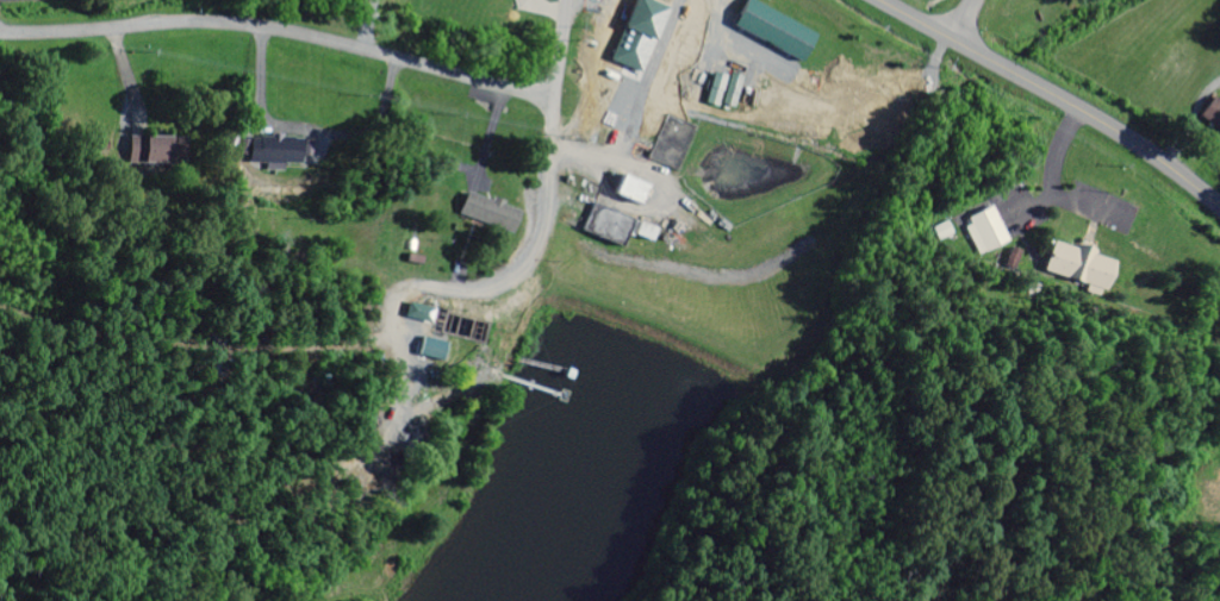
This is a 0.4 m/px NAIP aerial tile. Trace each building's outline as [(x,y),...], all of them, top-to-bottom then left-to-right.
[(744,0),(741,0),(727,28),(799,65),(814,36),(744,0)] [(663,78),(675,82),(680,60),(669,57),(663,78)] [(1219,136),(1219,135),(1219,107),(1211,99),(1197,115),(1219,136)] [(676,171),(692,128),(663,117),(647,160),(676,171)] [(128,165),(168,165),(168,138),(128,138),(128,165)] [(299,138),(247,138),(247,165),(299,165),(299,138)] [(611,209),(645,210),(645,182),(611,182),(611,209)] [(451,221),(503,233),(508,208),(457,196),(451,221)] [(654,229),(585,206),(576,234),(623,250),(627,237),(649,244),(654,229)] [(1038,274),(1102,295),(1113,263),(1049,242),(1038,274)] [(400,320),(423,326),(427,309),(404,303),(400,320)]
